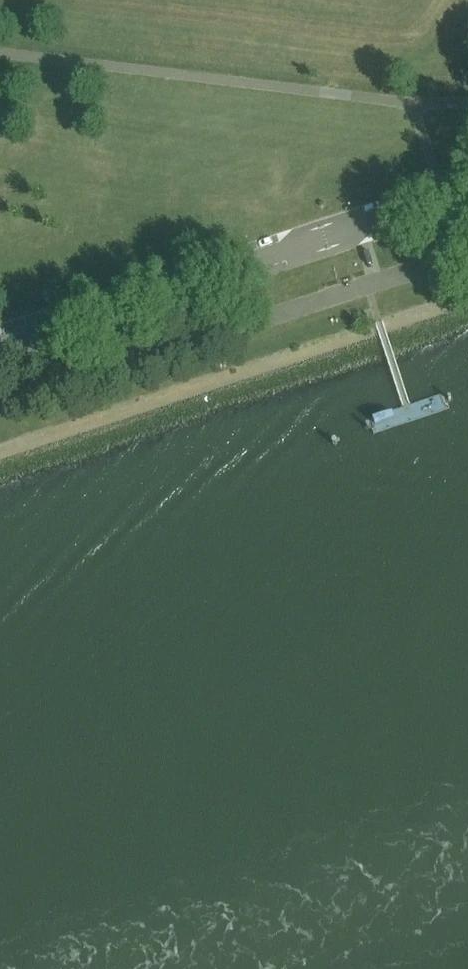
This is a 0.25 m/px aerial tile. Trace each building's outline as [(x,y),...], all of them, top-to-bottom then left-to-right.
[(369,252),(364,254),(368,267),(373,265),(369,252)]
